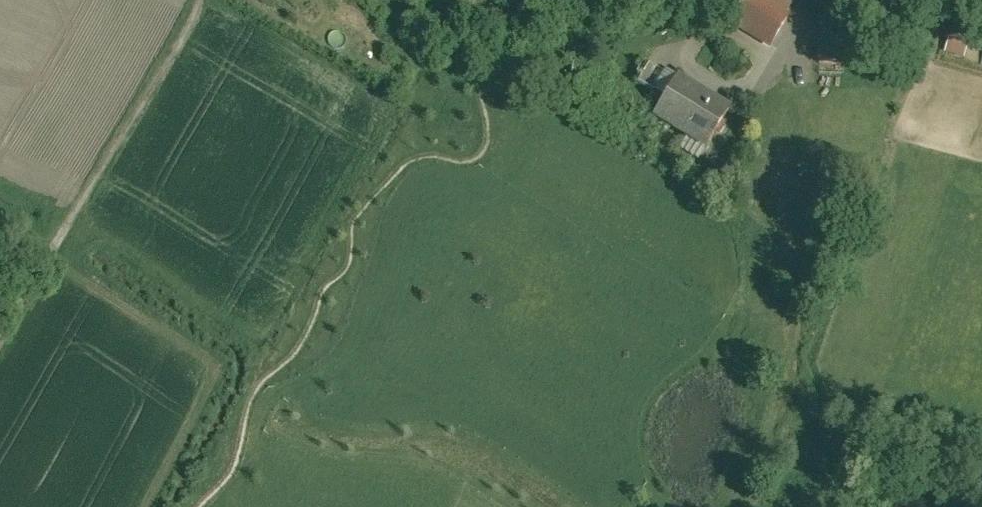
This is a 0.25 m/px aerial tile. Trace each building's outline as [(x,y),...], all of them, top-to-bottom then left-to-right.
[(792,0),(746,0),(731,25),(771,50),(794,12),(791,10),(796,3),(792,0)] [(835,37),(821,36),(820,66),(847,67),(849,37),(835,37)] [(949,40),(946,56),(965,59),(968,44),(949,40)] [(637,85),(655,96),(667,77),(649,66),(637,85)] [(653,98),(665,105),(678,84),(667,77),(655,96),(653,98)] [(731,111),(681,80),(678,84),(665,105),(653,124),(703,156),(731,111)]
